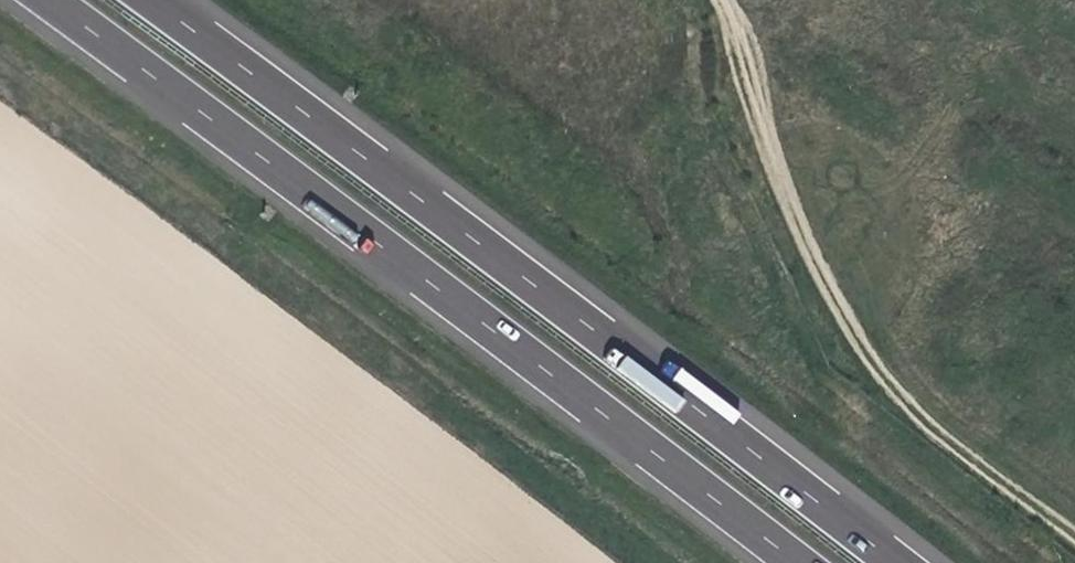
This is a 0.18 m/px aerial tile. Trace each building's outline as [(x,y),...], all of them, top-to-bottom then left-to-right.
[(626,356),(616,369),(672,411),(682,398),(626,356)]
